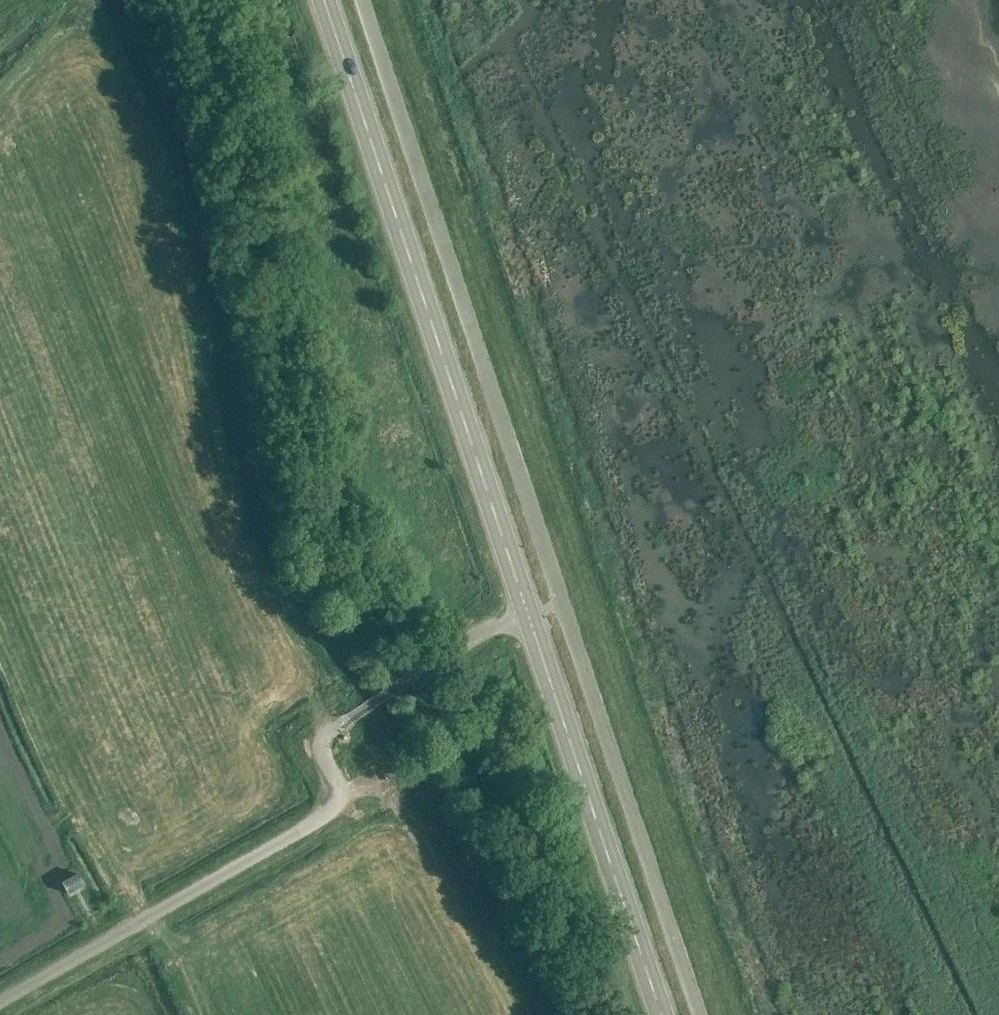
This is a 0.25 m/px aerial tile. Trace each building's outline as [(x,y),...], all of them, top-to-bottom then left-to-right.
[(62,883),(68,894),(84,885),(77,874),(62,883)]
